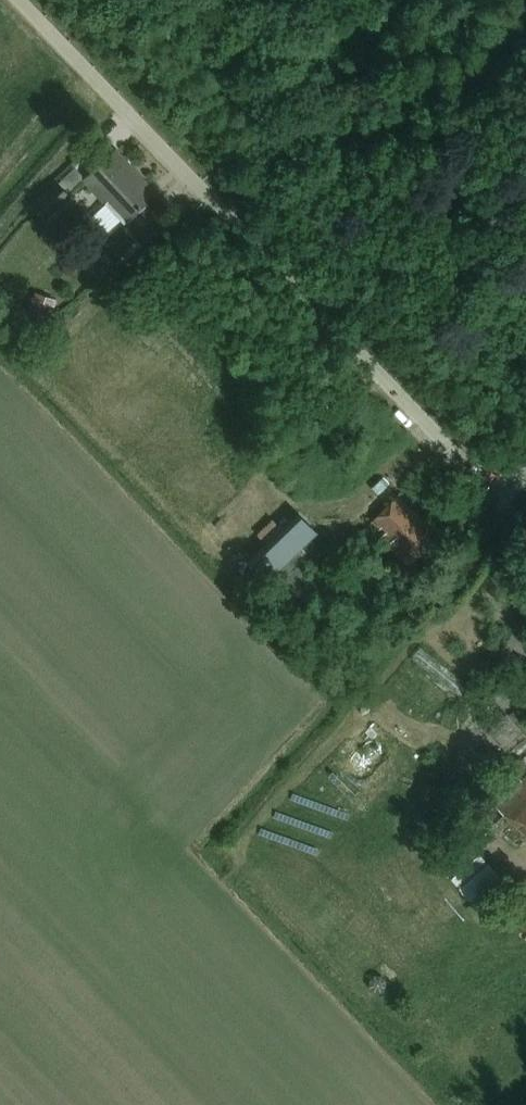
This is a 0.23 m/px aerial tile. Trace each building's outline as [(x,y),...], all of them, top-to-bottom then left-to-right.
[(151,188),(116,149),(83,180),(123,223),(149,199),(145,194),(151,188)] [(45,220),(70,195),(55,180),(31,205),(45,220)] [(47,323),(56,299),(35,292),(27,316),(47,323)] [(425,537),(431,531),(397,496),(371,521),(394,544),(391,547),(409,565),(431,543),(425,537)] [(267,580),(270,578),(290,558),(317,531),(296,510),(246,558),(267,580)] [(290,558),(270,578),(282,591),(301,610),(321,590),(290,558)] [(494,806),(520,831),(525,825),(525,777),(522,781),(521,780),(494,806)] [(478,909),(506,884),(479,854),(451,878),(478,909)]
